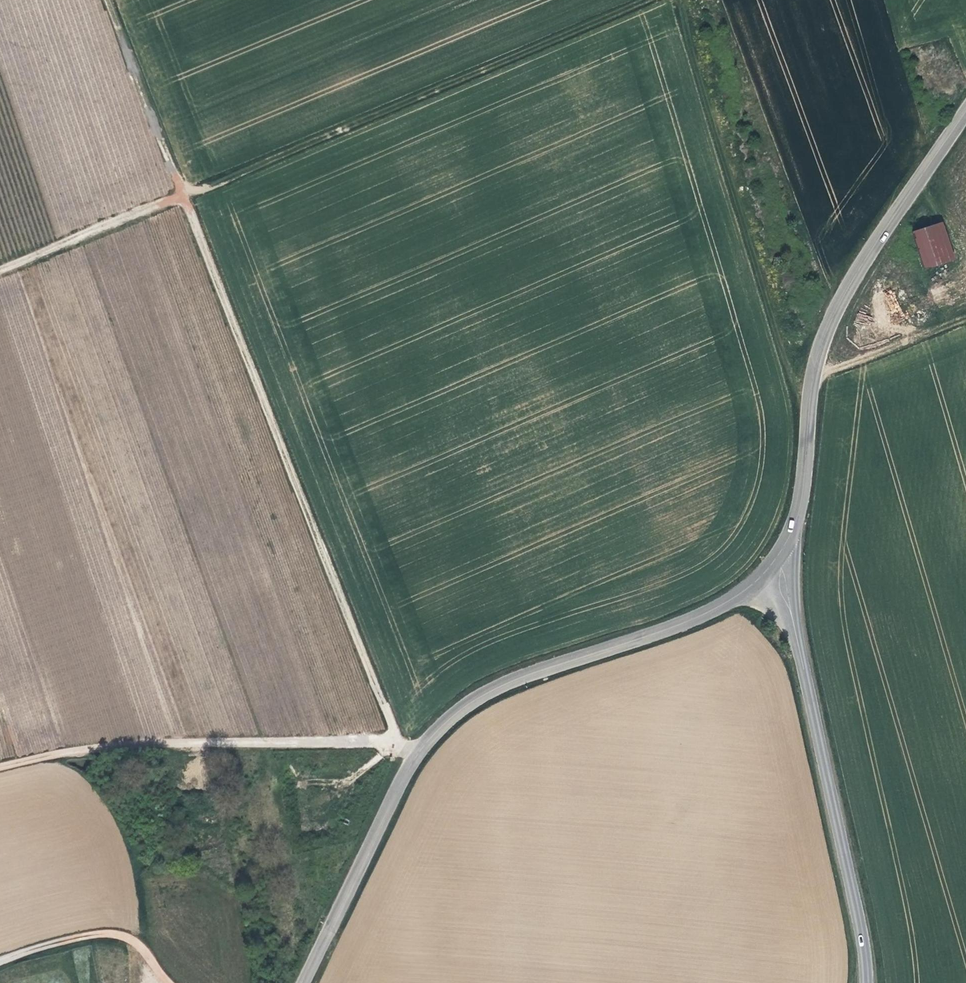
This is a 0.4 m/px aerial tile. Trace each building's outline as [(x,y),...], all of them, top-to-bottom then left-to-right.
[(929,219),(909,225),(912,235),(932,229),(929,219)] [(942,225),(932,229),(912,235),(924,271),(954,261),(942,225)]
